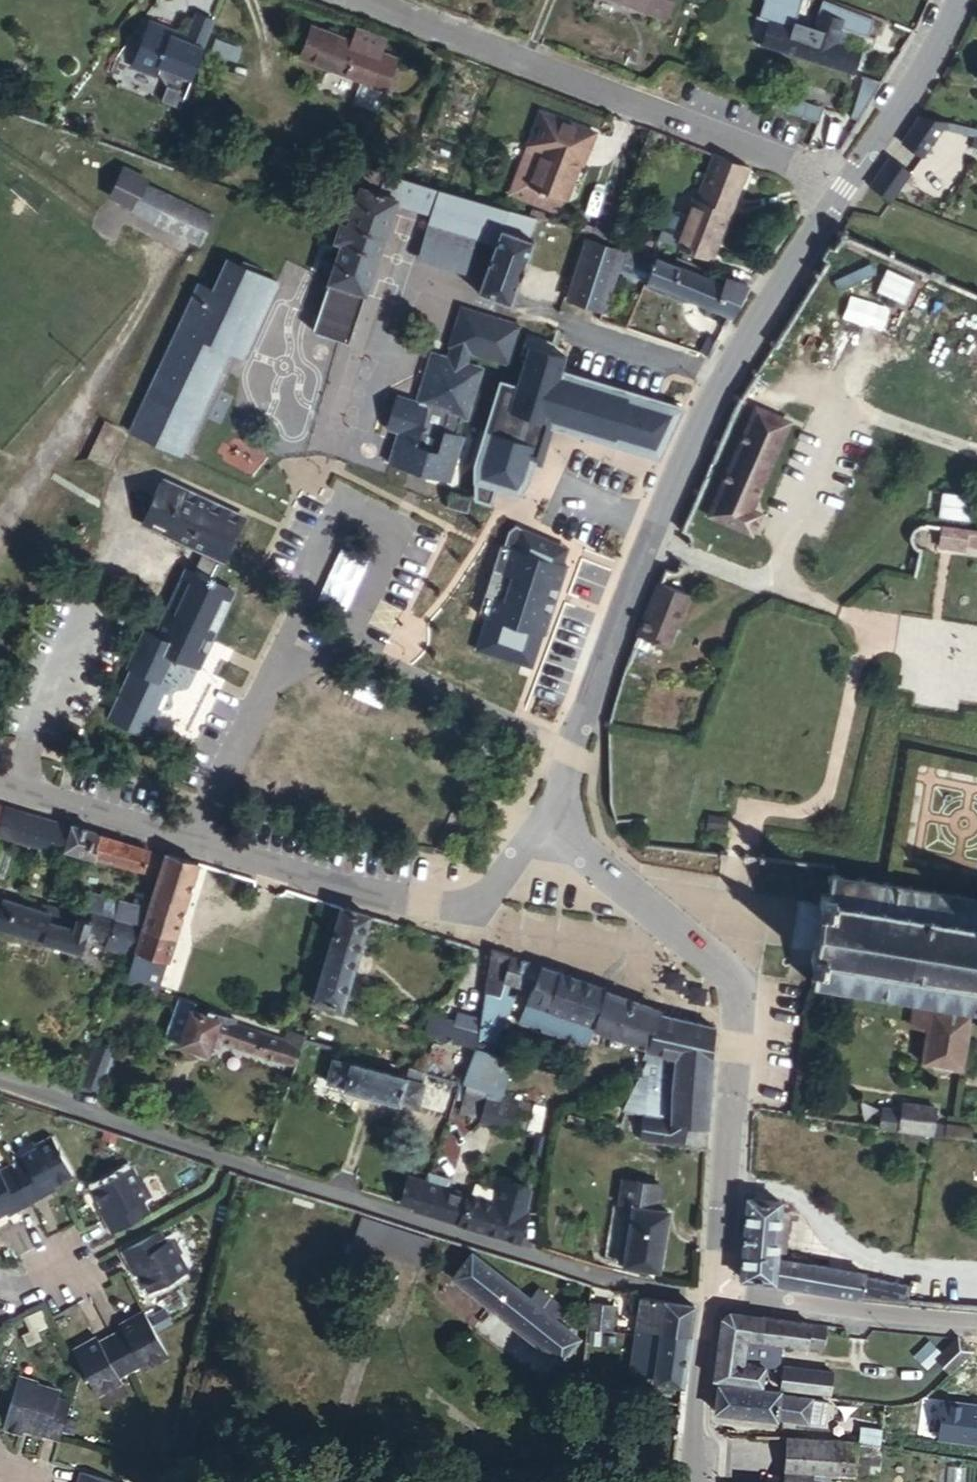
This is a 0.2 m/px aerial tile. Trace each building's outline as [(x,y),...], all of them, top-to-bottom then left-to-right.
[(660,19),(668,0),(613,0),(660,19)] [(845,0),(765,0),(760,17),(775,22),(767,46),(862,78),(874,45),(851,37),(855,25),(882,34),(888,15),(845,0)] [(152,18),(133,66),(158,76),(169,81),(160,101),(179,109),(215,19),(198,12),(189,33),(152,18)] [(368,60),(370,55),(354,49),(359,36),(331,25),(326,39),(281,22),(269,53),(336,80),(327,102),(347,110),(355,89),(357,89),(357,88),(368,60)] [(235,57),(238,44),(218,38),(214,51),(235,57)] [(727,52),(728,54),(730,56),(732,56),(734,55),(736,53),(735,50),(733,48),(731,48),(728,49),(727,52)] [(377,63),(368,60),(357,88),(366,91),(377,63)] [(505,173),(540,188),(551,157),(560,160),(565,143),(521,127),(505,173)] [(709,167),(683,155),(670,195),(663,194),(646,244),(677,255),(709,167)] [(915,168),(894,156),(876,187),(896,200),(915,168)] [(145,215),(158,192),(133,180),(136,171),(115,163),(100,191),(122,202),(119,206),(128,211),(145,215)] [(349,163),(342,180),(363,186),(352,219),(342,216),(325,260),(336,263),(329,285),(361,295),(366,297),(398,210),(428,218),(438,192),(381,174),(349,163)] [(161,187),(158,192),(145,215),(187,239),(203,215),(161,187)] [(488,206),(438,192),(428,218),(416,218),(476,239),(481,227),(488,206)] [(594,228),(606,233),(618,206),(606,201),(594,228)] [(505,237),(515,214),(488,206),(481,227),(505,237)] [(515,241),(505,237),(481,227),(476,239),(459,291),(495,303),(515,241)] [(584,313),(602,254),(571,241),(562,269),(551,302),(584,313)] [(614,252),(608,249),(599,280),(622,288),(631,258),(614,252)] [(235,398),(217,389),(233,357),(243,362),(282,283),(228,257),(212,289),(199,282),(127,428),(184,456),(204,415),(222,424),(235,398)] [(723,297),(731,283),(706,272),(700,280),(631,258),(622,288),(711,319),(723,297)] [(361,295),(329,285),(314,332),(337,339),(346,342),(361,295)] [(474,322),(417,301),(409,326),(411,328),(409,336),(464,353),(474,322)] [(524,338),(490,328),(481,357),(515,370),(524,338)] [(550,425),(659,458),(679,415),(560,371),(568,349),(553,344),(554,342),(529,333),(522,353),(528,355),(516,385),(502,380),(493,410),(473,467),(477,498),(492,502),(496,486),(520,493),(527,482),(534,459),(539,461),(546,438),(550,425)] [(462,377),(452,373),(449,372),(451,366),(432,359),(419,399),(404,416),(395,439),(402,443),(393,475),(410,480),(411,472),(423,476),(433,478),(432,485),(451,490),(467,445),(457,441),(462,426),(471,427),(476,409),(469,405),(472,395),(480,397),(485,380),(464,372),(462,377)] [(464,372),(454,368),(452,373),(462,377),(464,372)] [(404,416),(419,399),(401,394),(387,434),(395,439),(404,416)] [(476,409),(480,397),(472,395),(469,405),(476,409)] [(749,510),(789,422),(756,408),(709,515),(751,533),(759,515),(749,510)] [(410,480),(421,483),(423,476),(411,472),(410,480)] [(423,476),(421,483),(432,485),(433,478),(423,476)] [(144,520),(214,553),(224,557),(242,518),(163,482),(144,520)] [(943,491),(940,515),(972,519),(975,495),(943,491)] [(472,499),(451,494),(448,507),(468,513),(472,499)] [(942,526),(939,549),(946,550),(966,552),(966,546),(976,547),(976,530),(942,526)] [(547,635),(568,563),(563,562),(567,547),(521,534),(516,549),(510,547),(489,619),(542,634),(547,635)] [(224,557),(214,553),(203,576),(212,580),(224,557)] [(212,580),(203,576),(190,570),(154,649),(208,675),(219,658),(205,650),(232,590),(212,580)] [(689,595),(659,583),(638,636),(667,648),(668,648),(689,595)] [(542,634),(489,619),(482,618),(477,636),(537,654),(542,634)] [(638,636),(632,651),(660,663),(667,648),(638,636)] [(208,675),(154,649),(109,742),(164,767),(208,675)] [(75,817),(12,801),(10,808),(3,829),(67,846),(75,817)] [(1,837),(3,829),(10,808),(0,805),(0,836),(1,837)] [(729,825),(730,814),(711,812),(710,822),(729,825)] [(143,833),(85,818),(78,842),(150,867),(160,840),(143,833)] [(193,854),(174,846),(149,911),(143,925),(139,934),(116,980),(152,988),(207,858),(193,854)] [(832,873),(830,886),(819,886),(816,906),(825,909),(823,926),(821,943),(809,941),(808,958),(819,960),(815,981),(820,982),(920,998),(915,1023),(936,1026),(930,1061),(971,1070),(976,1026),(976,893),(882,879),(832,873)] [(86,894),(80,919),(111,927),(118,903),(86,894)] [(149,911),(118,903),(111,927),(139,934),(143,925),(149,911)] [(56,913),(50,911),(47,919),(53,920),(56,913)] [(43,957),(43,954),(53,920),(47,919),(39,918),(37,925),(0,913),(0,946),(43,957)] [(53,920),(43,954),(74,963),(81,947),(102,952),(107,934),(53,920)] [(367,935),(338,926),(310,1008),(341,1017),(367,935)] [(522,988),(531,959),(501,951),(493,980),(522,988)] [(614,1017),(623,987),(531,959),(522,988),(542,994),(538,1008),(573,1019),(576,1006),(614,1017)] [(661,1039),(673,1008),(673,1002),(660,998),(623,987),(614,1017),(612,1021),(661,1039)] [(433,1005),(429,1020),(475,1033),(480,1019),(474,1017),(477,1006),(459,1002),(454,1011),(433,1005)] [(171,1047),(182,1009),(169,1006),(166,1007),(156,1040),(158,1044),(171,1047)] [(199,1043),(287,1066),(290,1058),(297,1040),(227,1021),(229,1015),(203,1008),(201,1014),(182,1009),(171,1047),(197,1053),(199,1043)] [(694,1113),(714,1116),(728,1022),(673,1008),(661,1039),(659,1044),(703,1056),(694,1113)] [(480,1019),(475,1033),(499,1040),(504,1029),(505,1025),(480,1019)] [(504,1029),(499,1040),(511,1044),(516,1029),(505,1025),(504,1029)] [(577,1063),(590,1068),(601,1044),(588,1038),(577,1063)] [(83,1047),(67,1080),(86,1091),(103,1057),(83,1047)] [(422,1069),(327,1050),(320,1072),(415,1093),(422,1069)] [(507,1086),(467,1075),(466,1093),(503,1100),(507,1086)] [(628,1113),(629,1104),(613,1102),(612,1110),(628,1113)] [(879,1126),(970,1139),(972,1128),(934,1123),(936,1108),(901,1102),(900,1110),(882,1108),(879,1126)] [(690,1137),(694,1113),(629,1104),(628,1113),(612,1110),(609,1126),(690,1137)] [(711,1139),(714,1116),(694,1113),(690,1137),(711,1139)] [(2,1212),(6,1218),(59,1193),(57,1184),(76,1175),(54,1128),(40,1136),(38,1132),(21,1142),(26,1154),(0,1167),(0,1213),(2,1212)] [(107,1213),(119,1236),(158,1215),(148,1193),(157,1190),(143,1161),(99,1183),(112,1208),(107,1213)] [(663,1171),(627,1165),(621,1193),(634,1197),(621,1252),(653,1261),(669,1199),(656,1195),(663,1171)] [(401,1173),(394,1198),(515,1232),(522,1207),(515,1205),(506,1203),(489,1199),(401,1173)] [(493,1182),(489,1199),(506,1203),(510,1186),(493,1182)] [(520,1188),(510,1186),(506,1203),(515,1205),(520,1188)] [(744,1285),(915,1301),(917,1284),(861,1280),(863,1272),(780,1265),(784,1208),(748,1202),(744,1285)] [(162,1226),(123,1247),(135,1269),(140,1268),(150,1286),(193,1264),(180,1235),(168,1238),(162,1226)] [(450,1243),(433,1266),(544,1348),(558,1335),(562,1327),(450,1243)] [(683,1306),(627,1294),(620,1341),(680,1351),(683,1306)] [(592,1302),(591,1328),(613,1329),(615,1303),(592,1302)] [(83,1335),(59,1349),(88,1404),(112,1393),(108,1382),(132,1369),(138,1378),(163,1364),(135,1306),(108,1316),(113,1326),(86,1339),(83,1335)] [(849,1346),(840,1325),(836,1329),(719,1319),(712,1381),(756,1385),(757,1363),(741,1361),(729,1360),(731,1345),(742,1345),(829,1356),(830,1343),(849,1346)] [(560,1359),(572,1347),(558,1335),(544,1348),(560,1359)] [(924,1356),(931,1349),(920,1339),(906,1351),(918,1364),(924,1356)] [(680,1351),(620,1341),(618,1355),(631,1358),(629,1380),(677,1384),(680,1351)] [(936,1343),(931,1349),(924,1356),(935,1366),(947,1350),(936,1343)] [(741,1361),(742,1345),(731,1345),(729,1360),(741,1361)] [(779,1368),(776,1387),(823,1393),(825,1373),(779,1368)] [(40,1377),(22,1372),(6,1430),(21,1436),(23,1429),(58,1440),(70,1400),(57,1396),(60,1389),(38,1383),(40,1377)] [(710,1400),(706,1424),(818,1435),(822,1405),(710,1400)] [(941,1403),(938,1437),(976,1440),(976,1406),(941,1403)] [(789,1477),(805,1478),(846,1481),(847,1456),(791,1451),(789,1477)] [(846,1481),(857,1481),(865,1481),(869,1457),(847,1456),(846,1481)]
